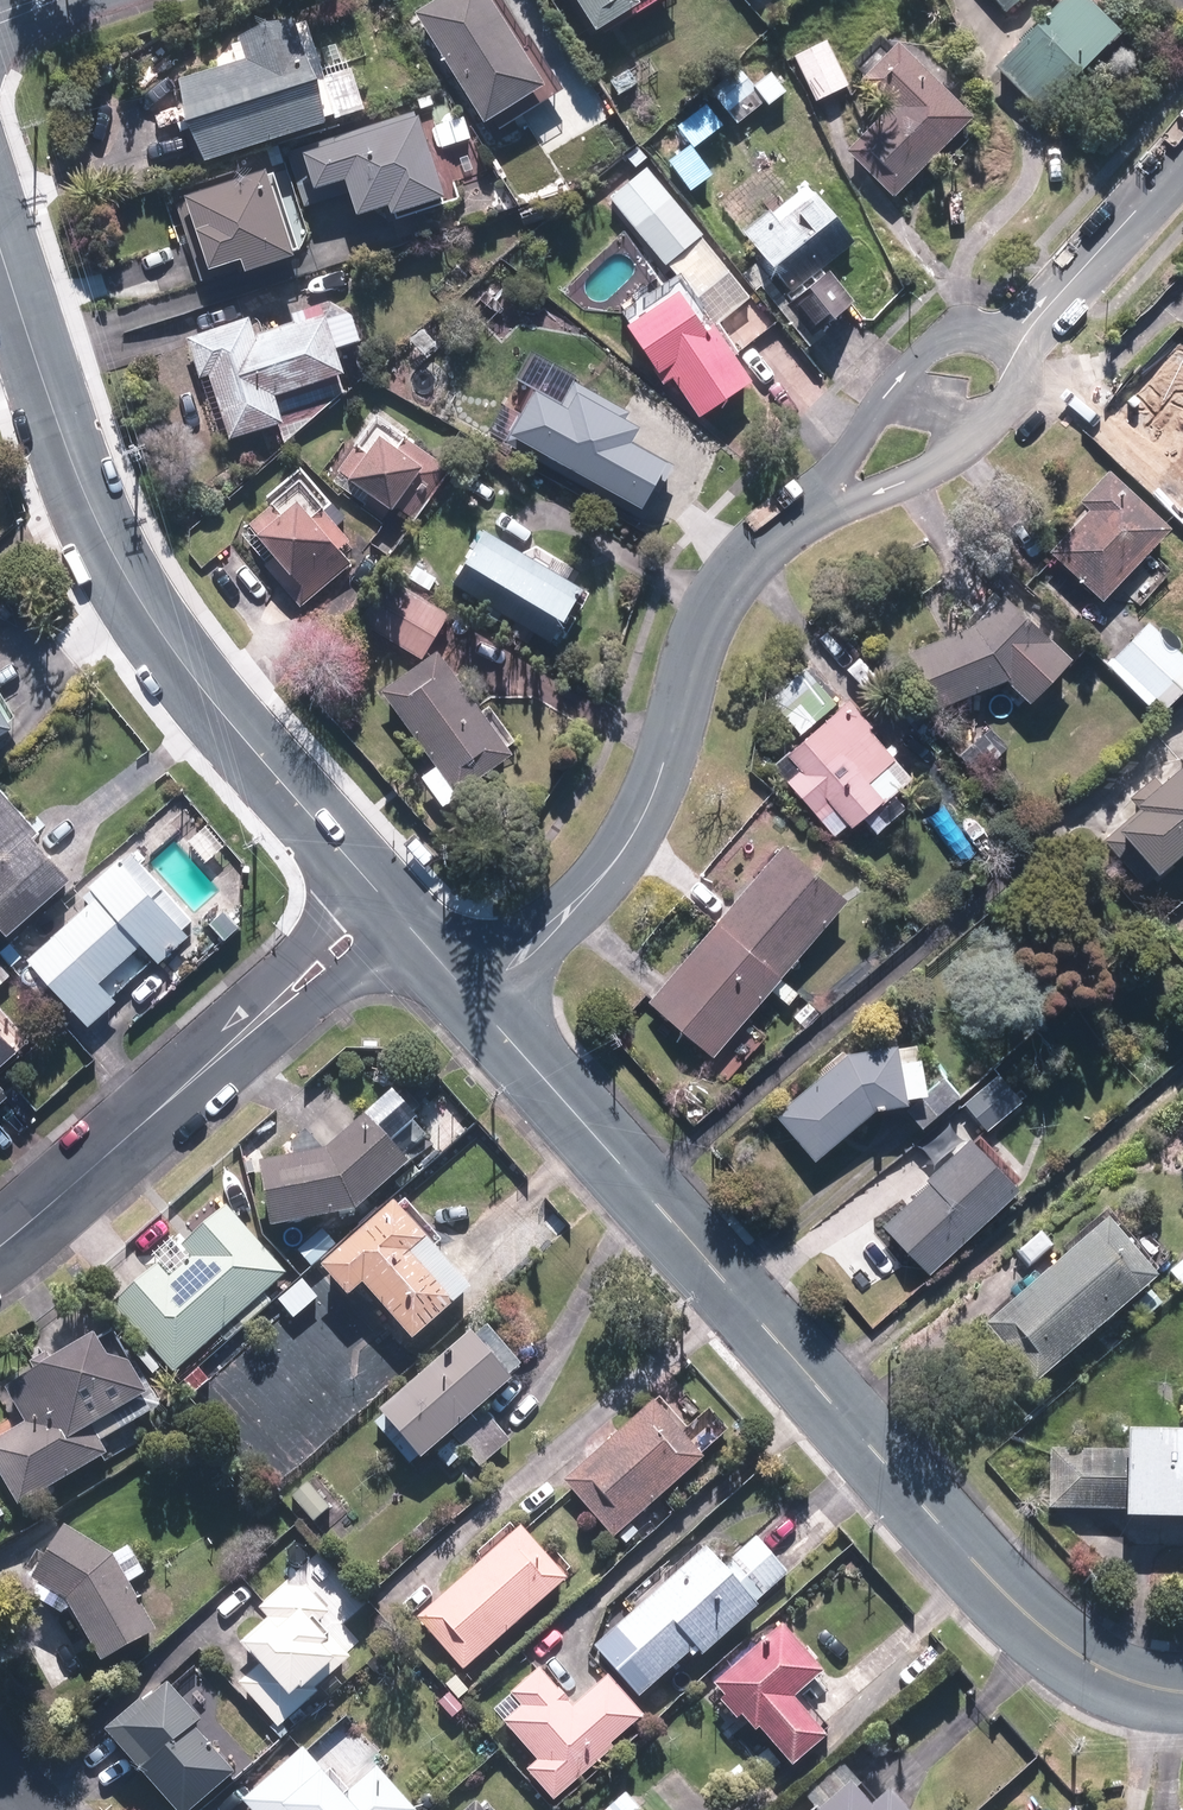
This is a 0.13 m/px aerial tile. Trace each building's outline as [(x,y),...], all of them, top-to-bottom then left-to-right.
[(422,12),(501,130),(518,118),(535,142),(540,138),(550,152),(593,123),(560,74),(556,77),(504,0),(440,0),(422,12)] [(607,30),(638,9),(641,14),(662,0),(587,0),(607,30)] [(1010,11),(1023,0),(1001,0),(1010,11)] [(1046,108),(1127,27),(1100,0),(1071,0),(1004,67),(1046,108)] [(185,79),(209,159),(341,120),(339,116),(370,106),(356,62),(328,70),(318,36),(306,40),(298,15),(252,29),(260,56),(185,79)] [(831,39),(797,56),(820,101),(853,84),(831,39)] [(856,151),(900,195),(981,114),(907,41),(872,77),(901,106),(856,151)] [(742,64),(713,87),(742,123),(770,101),(774,106),(791,92),(775,71),(758,84),(742,64)] [(712,102),(682,124),(699,147),(729,125),(712,102)] [(456,196),(426,105),(310,143),(324,187),(356,176),(369,215),(400,204),(403,213),(456,196)] [(696,145),(674,162),(695,189),(717,172),(696,145)] [(786,147),(765,164),(789,192),(809,174),(786,147)] [(282,164),(194,194),(219,269),(254,257),(258,269),(311,251),(282,164)] [(679,282),(624,323),(668,383),(679,375),(709,416),(758,379),(715,322),(750,296),(652,166),(614,194),(679,282)] [(861,235),(814,180),(748,237),(795,292),(861,235)] [(845,316),(863,300),(834,269),(801,299),(825,325),(840,311),(845,316)] [(259,314),(192,337),(205,377),(213,374),(235,440),(292,421),(284,395),(354,371),(346,346),(371,338),(371,335),(371,333),(371,330),(371,328),(370,325),(369,323),(368,320),(367,318),(366,316),(364,313),(363,312),(361,310),(359,308),(357,306),(355,305),(352,304),(350,303),(347,302),(345,301),(342,301),(340,301),(337,301),(335,301),(332,301),(330,302),(327,302),(325,303),(322,304),(320,306),(318,307),(316,309),(314,311),(312,313),(311,315),(309,317),(264,333),(259,314)] [(1182,393),(1182,340),(1156,368),(1148,360),(1131,378),(1150,396),(1163,382),(1180,397),(1182,393)] [(535,375),(510,424),(653,495),(678,445),(637,425),(645,409),(581,378),(573,393),(535,375)] [(1137,443),(1182,486),(1182,399),(1181,397),(1137,443)] [(419,518),(455,468),(417,441),(412,448),(388,432),(371,456),(358,447),(334,480),(369,505),(377,493),(400,510),(402,506),(419,518)] [(1107,594),(1176,523),(1116,466),(1087,496),(1096,505),(1056,546),(1107,594)] [(307,605),(358,560),(344,543),(354,535),(332,510),(326,516),(309,497),(288,516),(278,505),(256,524),(264,534),(253,543),(307,605)] [(589,589),(490,526),(455,580),(554,644),(589,589)] [(388,572),(359,619),(425,659),(453,612),(388,572)] [(939,704),(1012,672),(1033,693),(1073,655),(1011,590),(980,620),(914,648),(939,704)] [(1153,621),(1122,654),(1172,702),(1182,691),(1182,650),(1153,621)] [(448,647),(389,687),(443,765),(428,775),(446,802),(520,751),(448,647)] [(29,723),(0,678),(0,741),(29,723)] [(918,774),(850,699),(833,715),(824,706),(810,719),(818,727),(793,750),(805,764),(791,777),(829,818),(841,808),(859,828),(918,774)] [(1011,745),(993,725),(962,753),(980,773),(1011,745)] [(1164,780),(1160,775),(1136,797),(1143,805),(1108,836),(1147,879),(1182,848),(1182,763),(1164,780)] [(1,785),(0,787),(0,917),(14,932),(80,871),(1,785)] [(852,895),(786,840),(657,996),(723,1051),(852,895)] [(38,960),(97,1022),(124,997),(108,980),(148,942),(163,958),(202,921),(135,849),(95,887),(105,897),(38,960)] [(247,921),(230,905),(211,925),(228,941),(247,921)] [(17,1084),(4,1069),(30,1045),(1,1014),(0,1015),(0,1100),(17,1084)] [(904,1036),(855,1046),(781,1109),(820,1155),(882,1102),(917,1095),(904,1036)] [(1000,1067),(963,1100),(989,1129),(1026,1096),(1000,1067)] [(357,1212),(421,1157),(373,1114),(337,1148),(266,1158),(276,1224),(357,1212)] [(891,1221),(935,1266),(1025,1180),(981,1135),(891,1221)] [(480,1283),(401,1198),(328,1265),(354,1293),(368,1280),(421,1337),(480,1283)] [(269,1292),(292,1273),(234,1204),(187,1243),(194,1251),(187,1258),(190,1262),(174,1275),(164,1263),(118,1302),(176,1371),(222,1332),(229,1339),(276,1300),(269,1292)] [(992,1322),(1041,1379),(1163,1275),(1114,1217),(992,1322)] [(1057,1244),(1044,1229),(1018,1251),(1031,1266),(1057,1244)] [(322,1295),(304,1277),(279,1301),(297,1320),(322,1295)] [(516,1439),(486,1404),(521,1375),(519,1372),(530,1362),(496,1322),(484,1333),(479,1327),(386,1407),(388,1410),(375,1420),(411,1462),(425,1451),(428,1454),(435,1448),(462,1480),(478,1466),(481,1469),(516,1439)] [(118,1357),(103,1331),(22,1376),(23,1388),(11,1397),(7,1425),(0,1429),(0,1462),(23,1503),(112,1453),(105,1440),(168,1405),(144,1363),(118,1357)] [(713,1451),(660,1394),(569,1480),(622,1537),(713,1451)] [(1057,1505),(1134,1507),(1134,1511),(1182,1512),(1182,1429),(1137,1428),(1137,1448),(1058,1446),(1057,1505)] [(334,1504),(315,1482),(294,1500),(314,1522),(334,1504)] [(0,1501),(0,1519),(8,1514),(0,1501)] [(129,1548),(119,1555),(69,1520),(47,1578),(72,1594),(108,1659),(163,1629),(135,1581),(145,1572),(129,1548)] [(571,1573),(525,1522),(421,1617),(468,1668),(571,1573)] [(730,1562),(713,1542),(597,1645),(644,1698),(700,1648),(706,1655),(765,1603),(762,1599),(793,1572),(760,1534),(730,1562)] [(313,1587),(286,1585),(263,1605),(273,1616),(244,1642),(263,1663),(241,1683),(281,1728),(324,1690),(321,1687),(357,1655),(325,1619),(334,1611),(313,1587)] [(830,1665),(787,1619),(717,1684),(728,1696),(725,1699),(741,1717),(744,1714),(761,1732),(765,1728),(799,1764),(834,1731),(799,1694),(830,1665)] [(557,1796),(647,1713),(610,1673),(576,1704),(542,1666),(514,1692),(526,1705),(508,1722),(541,1757),(530,1767),(557,1796)] [(115,1727),(187,1809),(194,1809),(240,1770),(199,1723),(206,1717),(173,1678),(115,1727)] [(326,1767),(306,1745),(248,1798),(259,1809),(421,1809),(422,1809),(381,1765),(353,1791),(332,1768),(326,1767)] [(899,1785),(880,1802),(863,1783),(832,1809),(921,1809),(899,1785)] [(606,1809),(645,1809),(628,1791),(606,1809)] [(467,1809),(491,1809),(480,1798),(467,1809)]
